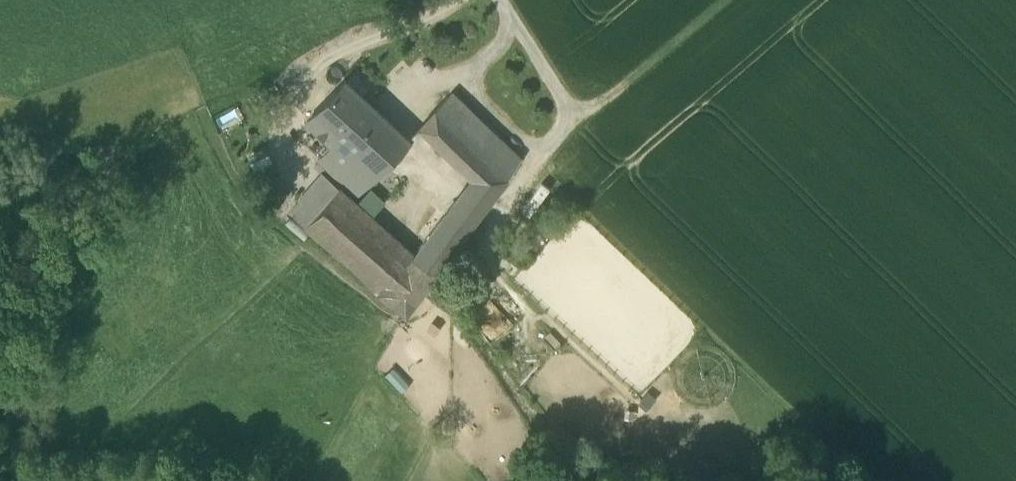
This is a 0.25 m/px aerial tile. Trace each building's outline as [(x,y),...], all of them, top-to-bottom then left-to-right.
[(378,139),(392,124),(345,79),(306,120),(323,136),(332,144),(338,137),(344,143),(362,124),(378,139)] [(467,183),(491,200),(521,159),(451,92),(418,127),(471,178),(467,183)] [(235,105),(212,117),(218,129),(241,117),(235,105)] [(310,149),(323,136),(306,120),(293,134),(310,149)] [(338,137),(332,144),(318,159),(357,196),(410,140),(392,124),(378,139),(362,124),(344,143),(338,137)] [(306,224),(338,187),(321,172),(297,199),(298,200),(291,209),(306,224)] [(491,200),(467,183),(454,201),(481,213),(491,200)] [(435,274),(414,255),(372,218),(356,203),(338,187),(306,224),(304,226),(405,315),(427,285),(435,274)] [(371,187),(356,203),(372,218),(387,201),(371,187)] [(481,213),(454,201),(439,222),(462,239),(481,213)] [(309,233),(291,215),(285,222),(303,240),(309,233)] [(462,239),(439,222),(414,255),(435,274),(442,265),(462,239)] [(459,277),(442,265),(435,274),(427,285),(444,297),(459,277)] [(410,384),(394,367),(384,377),(400,394),(410,384)]
